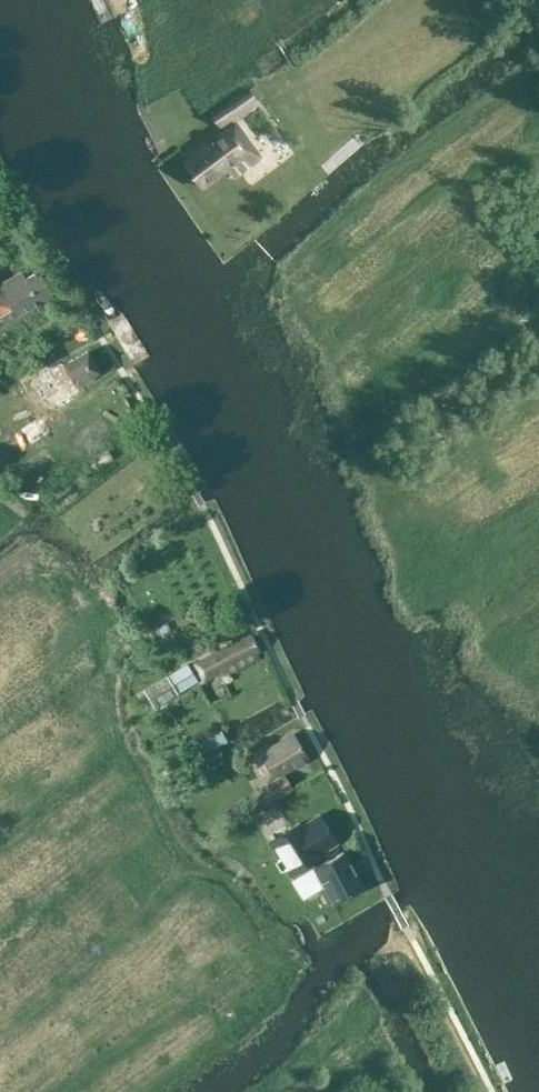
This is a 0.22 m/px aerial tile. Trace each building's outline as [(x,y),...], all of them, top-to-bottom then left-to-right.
[(213,117),(221,128),(258,103),(250,91),(213,117)] [(262,159),(236,124),(185,163),(205,190),(228,172),(234,180),(262,159)] [(12,310),(16,316),(52,296),(38,271),(25,278),(22,273),(0,285),(0,317),(12,310)] [(62,365),(31,384),(48,412),(80,393),(77,387),(98,374),(86,354),(64,368),(62,365)] [(25,441),(45,433),(39,417),(19,426),(25,441)] [(108,450),(101,455),(106,463),(113,458),(108,450)] [(259,650),(252,636),(211,656),(221,675),(258,657),(256,652),(259,650)] [(178,694),(179,696),(198,683),(186,664),(167,676),(178,694)] [(154,708),(178,694),(167,676),(166,676),(143,690),(154,708)] [(268,785),(248,798),(256,811),(257,812),(274,801),(292,789),(291,788),(282,773),(307,758),(294,738),(279,748),(276,744),(251,759),(268,785)] [(299,825),(268,843),(268,845),(271,849),(287,876),(311,862),(313,865),(312,866),(333,905),(362,889),(343,854),(323,865),(316,854),(332,844),(319,821),(302,831),(302,830),(299,825)]
